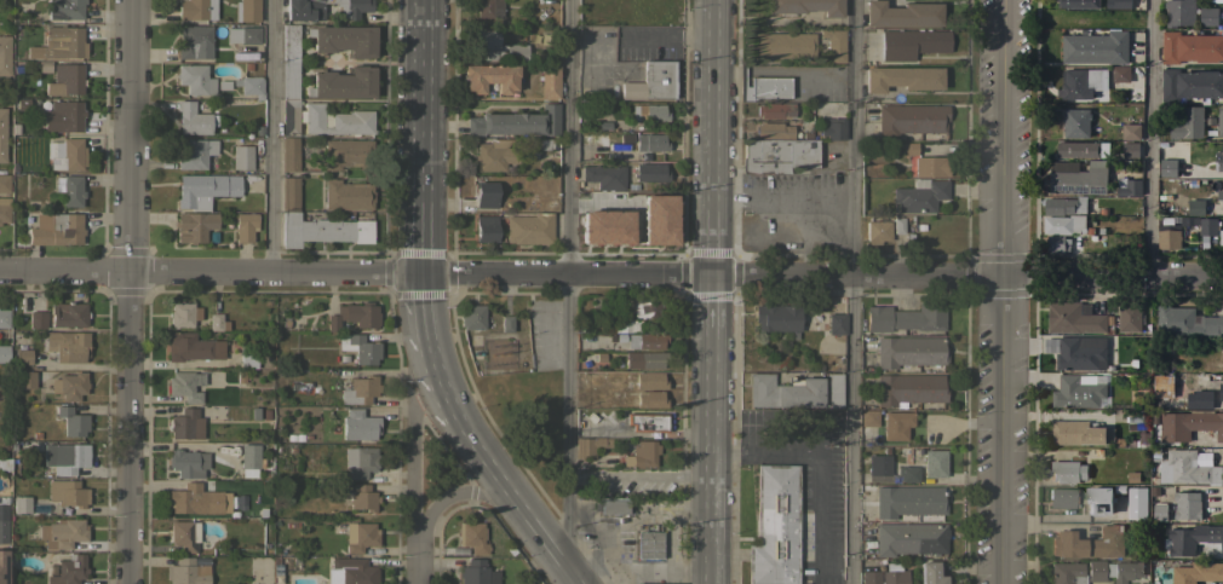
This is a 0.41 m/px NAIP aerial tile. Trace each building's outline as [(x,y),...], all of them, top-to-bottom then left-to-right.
[(47,18),(47,0),(85,0),(85,4),(82,4),(81,18),(47,18)] [(177,19),(177,0),(178,0),(214,0),(214,18),(206,18),(206,19),(177,19)] [(234,21),(234,0),(239,0),(258,0),(258,21),(239,21),(234,21)] [(286,19),(286,0),(372,0),(372,11),(358,11),(358,19),(345,19),(345,18),(339,18),(339,5),(337,6),(337,1),(321,1),(321,19),(286,19)] [(477,5),(477,0),(501,0),(501,17),(477,17),(477,10),(475,10),(475,5),(477,5)] [(766,12),(766,0),(842,0),(842,17),(822,17),(822,10),(804,10),(804,13),(793,13),(793,16),(783,15),(783,13),(766,12)] [(865,0),(883,0),(883,7),(901,7),(901,2),(940,2),(940,25),(865,25),(865,0)] [(1057,8),(1057,0),(1098,0),(1098,8),(1057,8)] [(1106,8),(1106,0),(1130,0),(1131,8),(1113,10),(1113,8),(1106,8)] [(1166,2),(1166,0),(1176,0),(1194,0),(1194,6),(1195,6),(1195,10),(1194,10),(1194,25),(1176,25),(1176,28),(1165,28),(1166,8),(1164,8),(1164,2),(1166,2)] [(1218,8),(1217,27),(1199,27),(1200,7),(1218,8)] [(44,25),(59,27),(59,24),(63,24),(63,27),(82,27),(81,42),(85,42),(85,48),(81,48),(81,58),(63,57),(63,58),(27,57),(27,45),(44,46),(44,39),(44,25)] [(298,99),(298,135),(282,135),(282,99),(281,99),(281,60),(282,60),(283,24),(298,24),(298,99)] [(211,25),(211,58),(177,58),(177,50),(179,50),(179,25),(211,25)] [(374,27),(374,57),(372,57),(372,58),(350,58),(350,54),(348,54),(348,50),(334,48),(334,52),(320,52),(320,51),(314,51),(314,36),(306,35),(306,28),(314,28),(314,25),(374,27)] [(259,44),(239,44),(239,42),(225,42),(225,28),(239,28),(239,27),(259,27),(259,44)] [(505,45),(505,44),(527,44),(526,59),(506,59),(476,59),(476,30),(496,30),(496,45),(505,45)] [(844,62),(827,62),(826,37),(819,37),(819,30),(844,30),(844,62)] [(948,30),(948,52),(913,52),(913,60),(880,60),(880,30),(948,30)] [(1070,35),(1070,34),(1073,34),(1073,35),(1099,35),(1099,34),(1102,34),(1102,35),(1108,35),(1108,31),(1127,31),(1127,64),(1107,64),(1107,63),(1061,63),(1061,35),(1070,35)] [(1179,35),(1222,36),(1222,62),(1217,62),(1217,63),(1196,62),(1196,60),(1179,60),(1179,64),(1161,64),(1161,31),(1179,31),(1179,35)] [(814,33),(814,58),(756,58),(756,33),(814,33)] [(10,75),(0,75),(0,35),(10,35),(8,70),(10,70),(10,75)] [(664,60),(677,57),(677,98),(620,98),(620,82),(643,82),(643,81),(642,81),(642,69),(643,69),(643,60),(664,60)] [(38,73),(36,60),(50,60),(50,73),(38,73)] [(82,64),(82,79),(84,79),(84,85),(81,85),(81,94),(63,93),(63,94),(45,94),(45,82),(53,82),(53,63),(82,64)] [(206,64),(206,79),(214,79),(214,94),(193,94),(193,96),(190,96),(190,94),(185,94),(185,85),(177,83),(177,77),(174,77),(174,73),(177,73),(177,64),(206,64)] [(558,64),(558,98),(540,98),(540,64),(558,64)] [(350,74),(350,65),(371,65),(371,67),(374,67),(373,97),(312,97),(312,96),(305,96),(305,87),(312,87),(312,73),(318,73),(318,71),(334,71),(334,74),(350,74)] [(517,76),(516,76),(515,91),(509,91),(509,94),(496,94),(496,83),(483,83),(483,94),(471,94),(471,91),(464,89),(464,76),(463,76),(463,65),(517,65),(517,76)] [(1108,70),(1108,76),(1112,76),(1112,67),(1130,67),(1130,82),(1114,82),(1114,89),(1104,89),(1085,92),(1085,100),(1061,99),(1062,83),(1064,83),(1064,70),(1108,70)] [(941,68),(941,89),(902,89),(902,86),(883,86),(883,93),(863,93),(863,68),(941,68)] [(1218,73),(1222,73),(1222,102),(1215,102),(1215,98),(1201,98),(1201,103),(1193,102),(1193,98),(1177,98),(1177,102),(1161,102),(1161,69),(1179,69),(1179,73),(1196,73),(1196,71),(1218,71),(1218,73)] [(232,85),(232,79),(237,79),(237,77),(240,77),(240,76),(260,76),(260,79),(262,79),(262,91),(263,91),(263,99),(254,99),(254,93),(240,93),(240,85),(232,85)] [(790,76),(790,98),(751,98),(751,100),(740,100),(740,86),(750,86),(750,76),(790,76)] [(15,99),(27,99),(27,108),(15,108),(15,99)] [(50,100),(81,100),(81,109),(84,110),(84,116),(81,116),(81,132),(42,131),(42,109),(50,109),(50,100)] [(194,100),(194,112),(211,112),(211,114),(217,114),(217,126),(209,126),(209,133),(178,133),(178,110),(177,110),(177,100),(194,100)] [(304,122),(299,122),(299,110),(304,110),(304,106),(302,106),(302,103),(304,103),(304,102),(323,102),(323,114),(348,114),(348,111),(350,111),(350,110),(373,110),(373,129),(374,129),(374,133),(357,133),(357,137),(351,137),(351,133),(304,133),(304,122)] [(480,116),(480,112),(486,112),(486,114),(516,112),(526,112),(526,114),(540,114),(540,103),(558,103),(558,134),(541,134),(541,133),(483,133),(483,134),(466,135),(466,116),(480,116)] [(793,103),(793,116),(792,116),(792,117),(759,117),(759,116),(756,116),(756,105),(759,105),(759,103),(793,103)] [(664,105),(664,112),(667,112),(667,121),(637,121),(637,104),(664,105)] [(947,105),(947,121),(944,121),(944,132),(930,132),(930,133),(928,133),(928,132),(912,132),(912,133),(909,133),(909,132),(897,132),(897,137),(877,137),(877,105),(947,105)] [(1202,139),(1179,139),(1179,140),(1169,140),(1169,121),(1178,121),(1178,126),(1182,126),(1182,106),(1202,108),(1202,139)] [(1089,109),(1089,114),(1090,114),(1091,120),(1089,121),(1089,138),(1064,139),(1064,127),(1063,127),(1063,117),(1063,110),(1089,109)] [(844,140),(827,139),(827,135),(819,135),(820,132),(817,132),(817,126),(820,126),(820,121),(833,121),(833,117),(844,118),(844,140)] [(781,122),(781,126),(792,126),(792,139),(759,138),(759,135),(756,135),(756,125),(759,125),(759,122),(781,122)] [(1139,140),(1121,140),(1121,125),(1139,125),(1139,140)] [(664,134),(664,141),(667,141),(667,150),(635,150),(635,134),(664,134)] [(298,170),(281,170),(281,137),(297,137),(298,170)] [(50,169),(50,157),(46,157),(46,141),(62,141),(62,138),(81,138),(81,146),(85,146),(85,164),(81,164),(81,169),(50,169)] [(216,139),(216,155),(205,155),(205,169),(177,169),(177,149),(185,149),(185,139),(216,139)] [(373,139),(373,166),(346,166),(346,167),(339,167),(339,169),(333,169),(333,170),(328,170),(328,169),(323,169),(323,139),(373,139)] [(489,143),(489,139),(511,139),(511,140),(504,148),(516,148),(516,163),(504,163),(504,172),(476,170),(476,161),(473,161),(473,154),(476,154),(476,143),(489,143)] [(552,139),(552,149),(536,149),(536,146),(530,148),(530,139),(552,139)] [(816,139),(816,168),(787,168),(787,174),(741,174),(741,157),(742,157),(742,139),(816,139)] [(898,143),(915,143),(915,154),(898,154),(898,143)] [(1107,143),(1107,158),(1055,158),(1055,143),(1107,143)] [(1138,143),(1138,158),(1121,158),(1122,143),(1138,143)] [(232,145),(252,145),(251,169),(231,169),(232,145)] [(1221,145),(1222,145),(1222,172),(1217,172),(1217,168),(1215,168),(1216,154),(1221,154),(1221,145)] [(943,157),(947,157),(947,175),(943,175),(943,177),(913,177),(913,170),(908,170),(908,161),(914,161),(914,157),(943,156),(943,157)] [(1087,172),(1087,160),(1106,161),(1106,167),(1107,167),(1106,195),(1049,193),(1050,162),(1072,163),(1072,172),(1087,172)] [(1176,178),(1159,178),(1159,160),(1176,160),(1176,178)] [(664,163),(664,170),(667,170),(667,181),(635,181),(635,178),(633,178),(633,173),(635,173),(635,163),(664,163)] [(598,166),(598,167),(613,167),(613,166),(624,166),(624,190),(597,190),(597,181),(581,181),(581,166),(598,166)] [(8,192),(0,192),(0,174),(8,174),(8,192)] [(240,175),(239,196),(208,196),(208,210),(191,210),(191,208),(176,208),(176,198),(178,198),(178,174),(240,175)] [(81,191),(84,191),(84,197),(81,197),(81,207),(62,207),(62,175),(81,175),(81,191)] [(298,212),(299,212),(299,220),(312,221),(312,219),(338,219),(338,221),(352,221),(352,220),(372,220),(372,243),(352,243),(352,241),(299,241),(299,248),(281,248),(282,212),(281,212),(281,177),(298,177),(298,212)] [(341,183),(341,181),(345,181),(345,183),(372,184),(372,191),(373,191),(373,201),(372,201),(372,209),(323,209),(323,190),(323,179),(328,179),(328,178),(333,178),(333,179),(339,179),(339,183),(341,183)] [(1141,196),(1116,196),(1116,189),(1115,189),(1115,184),(1118,179),(1125,179),(1129,180),(1141,180),(1141,196)] [(926,187),(926,180),(947,180),(947,198),(934,198),(934,213),(897,213),(897,202),(892,202),(892,187),(926,187)] [(476,207),(476,201),(473,201),(473,181),(496,181),(496,207),(476,207)] [(673,244),(673,195),(640,195),(640,244),(673,244)] [(8,221),(0,221),(0,197),(8,197),(8,221)] [(1044,198),(1063,200),(1076,200),(1076,197),(1086,197),(1085,214),(1074,214),(1074,215),(1063,214),(1063,216),(1044,216),(1044,198)] [(1204,200),(1204,216),(1187,216),(1187,200),(1204,200)] [(579,243),(628,244),(629,211),(579,210),(579,243)] [(217,213),(217,229),(209,229),(209,231),(214,232),(214,242),(194,242),(194,244),(189,244),(189,242),(176,242),(176,226),(174,226),(174,221),(176,221),(176,212),(217,213)] [(81,229),(84,229),(84,235),(81,235),(81,244),(63,243),(63,244),(28,244),(28,227),(35,227),(35,213),(81,213),(81,229)] [(239,213),(243,213),(248,213),(252,213),(257,213),(257,218),(258,218),(258,224),(257,224),(257,230),(252,230),(252,243),(235,242),(235,213),(239,213)] [(533,215),(533,213),(551,213),(551,244),(512,244),(512,243),(505,243),(505,215),(533,215)] [(495,215),(495,242),(475,242),(475,215),(495,215)] [(1072,235),(1072,236),(1043,235),(1043,218),(1066,218),(1066,215),(1085,215),(1085,229),(1085,235),(1080,235),(1072,235)] [(891,233),(891,218),(902,218),(902,233),(891,233)] [(1217,231),(1222,230),(1222,245),(1218,245),(1218,236),(1199,236),(1199,225),(1193,225),(1193,226),(1179,226),(1179,237),(1181,237),(1181,241),(1179,241),(1179,249),(1165,249),(1166,253),(1160,253),(1160,249),(1158,249),(1158,225),(1161,225),(1161,218),(1172,218),(1172,225),(1179,225),(1179,218),(1199,218),(1199,219),(1216,219),(1217,231)] [(889,221),(889,241),(879,241),(879,244),(866,244),(866,221),(889,221)] [(1064,236),(1064,237),(1072,237),(1072,244),(1069,244),(1069,253),(1064,253),(1064,254),(1046,254),(1046,237),(1064,236)] [(335,314),(335,305),(344,305),(344,303),(356,305),(361,305),(361,301),(372,301),(372,305),(377,305),(377,312),(378,312),(378,325),(377,324),(377,328),(375,328),(374,330),(371,330),(371,328),(355,328),(355,322),(343,320),(343,319),(338,319),(338,331),(326,331),(327,314),(335,314)] [(632,312),(628,312),(628,302),(632,302),(632,301),(644,301),(661,301),(661,318),(644,318),(644,317),(632,317),(632,312)] [(85,303),(85,311),(87,311),(87,312),(88,312),(88,317),(86,317),(86,323),(85,323),(85,326),(51,326),(51,314),(50,314),(50,306),(52,306),(53,302),(85,303)] [(178,302),(184,302),(184,303),(188,303),(188,302),(191,302),(191,303),(193,303),(193,307),(200,307),(200,319),(193,319),(193,326),(177,326),(177,328),(172,328),(172,326),(171,326),(171,323),(170,323),(168,323),(168,317),(170,317),(170,311),(171,311),(171,302),(178,302)] [(890,306),(890,311),(917,311),(917,303),(943,303),(943,330),(917,330),(917,329),(889,329),(889,331),(866,331),(866,306),(890,306)] [(1079,333),(1079,334),(1047,334),(1047,303),(1080,303),(1080,305),(1091,305),(1091,314),(1106,314),(1106,333),(1079,333)] [(1118,303),(1141,303),(1141,314),(1143,314),(1143,324),(1139,324),(1139,333),(1118,333),(1118,303)] [(483,329),(461,329),(461,326),(460,326),(460,312),(461,312),(461,305),(483,305),(483,329)] [(798,305),(799,330),(756,331),(756,322),(753,323),(753,305),(798,305)] [(1217,316),(1222,316),(1222,334),(1217,334),(1217,336),(1156,335),(1156,305),(1170,305),(1170,308),(1194,308),(1194,316),(1202,316),(1202,317),(1217,318),(1217,316)] [(45,311),(45,329),(28,328),(28,311),(45,311)] [(637,348),(626,348),(626,340),(616,340),(616,333),(607,333),(607,312),(627,312),(627,319),(642,320),(642,333),(666,333),(666,342),(662,342),(662,349),(637,349),(637,348)] [(220,313),(220,320),(228,320),(228,329),(220,329),(220,330),(209,330),(209,313),(220,313)] [(845,334),(840,334),(840,339),(832,339),(832,334),(827,334),(827,313),(845,313),(845,334)] [(512,314),(512,331),(500,331),(500,314),(512,314)] [(56,331),(87,333),(87,357),(84,357),(84,363),(54,362),(54,351),(45,351),(45,331),(56,331)] [(206,359),(206,360),(201,360),(201,359),(183,359),(183,360),(182,360),(182,362),(167,362),(167,331),(194,331),(194,340),(223,340),(223,359),(206,359)] [(362,334),(362,342),(379,342),(379,358),(375,358),(375,364),(355,364),(355,357),(351,357),(351,354),(354,354),(354,349),(338,349),(338,334),(362,334)] [(942,337),(942,347),(946,347),(946,365),(928,364),(928,365),(925,365),(925,364),(909,364),(909,365),(907,365),(907,364),(901,364),(901,369),(877,369),(877,337),(942,337)] [(1106,337),(1106,346),(1106,370),(1055,370),(1055,354),(1058,354),(1058,337),(1106,337)] [(596,348),(596,340),(604,340),(604,348),(596,348)] [(8,362),(0,362),(0,345),(8,345),(8,362)] [(30,349),(30,364),(13,364),(15,349),(30,349)] [(239,351),(257,351),(257,368),(239,368),(239,351)] [(625,352),(666,352),(666,358),(661,358),(661,368),(625,368),(625,352)] [(593,353),(603,353),(603,362),(595,362),(593,353)] [(605,378),(601,378),(601,383),(586,383),(586,370),(605,370),(605,378)] [(34,388),(17,388),(17,371),(34,371),(34,388)] [(193,371),(193,372),(203,372),(203,384),(193,384),(193,391),(201,391),(201,403),(184,403),(184,395),(167,394),(167,376),(171,376),(171,371),(193,371)] [(58,375),(74,375),(74,372),(85,372),(85,380),(86,380),(86,383),(87,383),(87,388),(85,388),(85,394),(79,394),(79,401),(62,401),(62,394),(58,394),(58,392),(50,392),(50,377),(58,377),(58,375)] [(635,372),(662,372),(662,380),(665,380),(665,389),(635,389),(635,388),(624,388),(624,372),(635,372)] [(773,372),(773,384),(787,384),(787,375),(791,375),(791,378),(799,378),(799,377),(821,377),(820,406),(748,406),(748,372),(773,372)] [(840,407),(826,407),(826,372),(840,372),(840,407)] [(366,378),(366,375),(377,375),(377,384),(379,384),(379,392),(377,392),(377,397),(369,397),(369,404),(339,404),(339,389),(349,389),(349,378),(366,378)] [(942,375),(942,384),(946,384),(946,403),(905,403),(905,407),(895,407),(895,406),(875,406),(875,375),(942,375)] [(1079,375),(1079,376),(1095,376),(1095,383),(1106,383),(1106,399),(1099,399),(1099,407),(1051,407),(1051,392),(1058,392),(1058,375),(1079,375)] [(1153,375),(1172,376),(1172,399),(1166,398),(1166,400),(1161,400),(1161,398),(1153,398),(1153,375)] [(1218,383),(1222,383),(1222,401),(1218,400),(1213,400),(1213,395),(1218,395),(1218,383)] [(662,391),(662,398),(666,398),(666,407),(628,407),(628,397),(636,397),(636,394),(643,394),(643,391),(662,391)] [(1194,393),(1194,391),(1212,392),(1212,410),(1185,409),(1185,393),(1194,393)] [(63,416),(54,416),(54,405),(71,406),(70,415),(87,415),(87,430),(84,430),(84,436),(63,436),(63,416)] [(202,439),(171,439),(171,432),(168,432),(168,417),(170,417),(170,416),(179,416),(179,407),(196,407),(196,417),(202,417),(202,439)] [(346,416),(346,407),(362,407),(362,416),(378,416),(378,434),(374,434),(374,439),(341,439),(341,416),(346,416)] [(877,410),(877,427),(860,427),(860,410),(877,410)] [(1212,414),(1222,414),(1222,443),(1216,443),(1216,430),(1189,429),(1189,443),(1188,443),(1159,443),(1159,414),(1195,414),(1195,411),(1212,411),(1212,414)] [(667,414),(666,432),(631,432),(631,424),(625,424),(625,412),(667,414)] [(913,412),(912,427),(906,427),(906,441),(883,440),(883,412),(913,412)] [(1113,428),(1113,444),(1104,444),(1104,445),(1051,445),(1051,422),(1087,422),(1087,428),(1104,428),(1113,428)] [(1137,434),(1148,434),(1148,445),(1137,445),(1137,434)] [(592,438),(603,438),(610,439),(610,447),(604,447),(595,447),(595,457),(574,457),(574,438),(592,438)] [(655,440),(655,444),(659,444),(659,453),(655,453),(655,467),(632,466),(632,468),(628,468),(628,466),(622,466),(622,455),(624,455),(624,450),(632,451),(632,446),(636,446),(636,440),(655,440)] [(87,444),(87,466),(74,466),(74,474),(53,474),(53,466),(44,466),(44,444),(87,444)] [(258,444),(258,457),(263,457),(263,467),(258,467),(258,468),(240,468),(240,444),(258,444)] [(349,478),(349,468),(344,468),(344,447),(355,447),(355,446),(375,446),(375,453),(377,453),(377,467),(375,467),(375,469),(373,469),(373,472),(368,472),(368,470),(366,470),(366,479),(349,478)] [(196,451),(196,452),(207,452),(207,468),(202,468),(202,476),(177,476),(177,469),(170,469),(170,467),(167,467),(167,453),(171,453),(171,449),(172,449),(172,447),(178,447),(178,449),(182,449),(182,451),(196,451)] [(944,450),(944,476),(923,476),(923,450),(944,450)] [(1195,450),(1195,467),(1221,467),(1221,484),(1159,484),(1159,462),(1162,462),(1162,461),(1166,461),(1166,450),(1195,450)] [(889,474),(867,474),(867,455),(889,455),(889,474)] [(1079,462),(1079,466),(1086,466),(1086,480),(1078,480),(1078,482),(1074,482),(1074,485),(1066,485),(1066,482),(1053,482),(1053,480),(1050,480),(1050,467),(1051,467),(1051,462),(1079,462)] [(797,464),(797,583),(746,583),(747,544),(754,544),(756,464),(797,464)] [(918,481),(900,481),(900,479),(898,479),(898,475),(896,475),(896,467),(900,467),(900,466),(918,467),(918,481)] [(1126,473),(1138,473),(1138,482),(1126,482),(1126,473)] [(84,508),(70,508),(70,504),(58,504),(58,501),(47,499),(47,480),(77,480),(77,487),(87,487),(87,503),(84,503),(84,508)] [(200,481),(200,491),(205,491),(213,492),(213,511),(205,511),(205,513),(171,513),(171,507),(167,507),(167,488),(183,488),(183,481),(200,481)] [(368,484),(368,491),(374,491),(374,496),(378,496),(378,502),(374,502),(374,511),(366,511),(366,508),(349,508),(349,503),(348,503),(348,499),(349,499),(350,491),(352,491),(352,484),(368,484)] [(942,486),(942,497),(946,497),(946,514),(895,514),(895,517),(874,517),(875,486),(942,486)] [(1112,487),(1112,515),(1086,515),(1086,503),(1083,503),(1083,498),(1086,498),(1086,488),(1112,487)] [(1146,487),(1146,520),(1127,520),(1127,488),(1146,487)] [(1073,488),(1075,488),(1075,503),(1073,503),(1073,508),(1049,508),(1049,488),(1073,488)] [(1199,502),(1200,502),(1200,520),(1173,520),(1173,510),(1175,510),(1175,502),(1173,502),(1173,492),(1177,492),(1199,492),(1199,502)] [(8,543),(0,543),(0,495),(8,495),(8,507),(7,507),(7,520),(8,520),(8,543)] [(29,496),(29,513),(12,513),(12,496),(29,496)] [(626,499),(626,514),(599,514),(599,499),(626,499)] [(1166,521),(1153,521),(1153,504),(1154,504),(1154,503),(1165,503),(1165,504),(1166,504),(1166,521)] [(82,519),(82,525),(86,525),(86,540),(70,540),(70,549),(44,549),(44,539),(39,539),(39,525),(47,525),(47,524),(56,524),(56,519),(82,519)] [(191,521),(191,522),(196,522),(196,553),(179,553),(179,544),(170,544),(170,520),(191,521)] [(374,522),(373,528),(378,528),(378,544),(364,544),(364,547),(362,547),(361,553),(345,553),(345,522),(374,522)] [(482,543),(487,543),(487,554),(470,554),(471,545),(460,545),(460,537),(458,537),(458,531),(460,531),(460,522),(482,522),(482,543)] [(874,524),(946,524),(946,527),(947,530),(947,537),(944,538),(944,553),(937,553),(937,556),(931,556),(931,553),(903,553),(903,555),(897,555),(897,553),(892,553),(892,556),(874,556),(874,524)] [(1057,556),(1057,555),(1051,555),(1051,536),(1055,536),(1055,530),(1073,530),(1073,538),(1099,538),(1099,525),(1118,524),(1118,525),(1121,525),(1121,540),(1120,540),(1120,556),(1057,556)] [(1221,525),(1222,525),(1222,553),(1219,553),(1219,543),(1195,543),(1195,549),(1194,549),(1193,556),(1190,556),(1172,556),(1172,557),(1167,557),(1167,548),(1170,548),(1171,539),(1167,539),(1167,528),(1172,528),(1172,530),(1194,530),(1194,525),(1207,525),(1207,526),(1221,526),(1221,525)] [(661,531),(661,559),(636,559),(636,531),(661,531)] [(77,579),(77,583),(45,583),(45,574),(50,574),(50,560),(57,561),(57,560),(67,560),(67,553),(84,553),(84,567),(86,567),(86,572),(84,572),(84,579),(77,579)] [(208,565),(207,583),(169,583),(170,579),(166,579),(166,565),(176,565),(176,556),(193,556),(193,565),(208,565)] [(375,582),(375,583),(327,583),(327,568),(331,568),(331,562),(329,562),(329,559),(331,559),(331,557),(364,557),(364,565),(375,566),(375,568),(377,568),(377,583),(375,582)] [(498,571),(498,583),(460,583),(460,577),(458,577),(458,572),(460,572),(460,566),(466,566),(466,559),(483,559),(483,566),(487,566),(487,571),(498,571)] [(1103,560),(1103,565),(1104,565),(1104,582),(1087,580),(1087,560),(1103,560)] [(947,577),(947,583),(920,583),(919,561),(937,561),(937,576),(944,576),(944,577),(947,577)] [(1142,562),(1142,577),(1131,577),(1131,579),(1125,579),(1125,583),(1112,583),(1112,576),(1106,576),(1106,562),(1113,562),(1113,561),(1142,562)] [(906,569),(907,583),(881,583),(880,571),(885,571),(885,562),(900,562),(900,569),(906,569)] [(1084,574),(1084,583),(1050,583),(1050,562),(1081,562),(1083,574),(1084,574)] [(1192,562),(1222,563),(1222,583),(1222,582),(1195,580),(1195,583),(1171,583),(1171,567),(1192,567),(1192,562)] [(879,571),(879,583),(861,583),(860,571),(879,571)]
